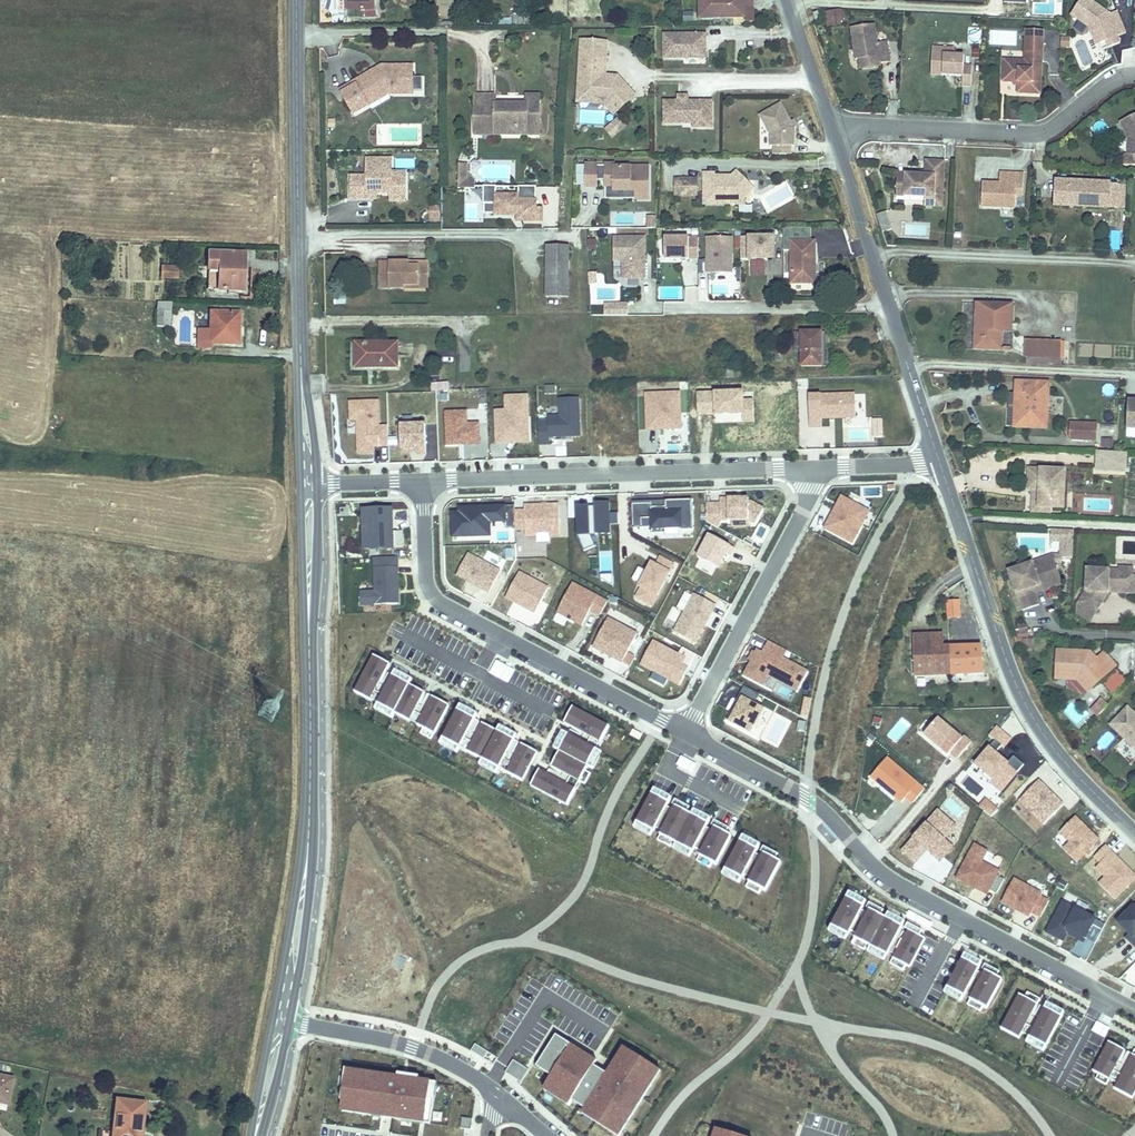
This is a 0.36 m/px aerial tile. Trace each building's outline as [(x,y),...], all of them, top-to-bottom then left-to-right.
[(358,8),(373,8),(373,15),(384,15),(384,0),(358,0),(358,8)] [(742,0),(698,0),(699,16),(742,15),(742,0)] [(742,15),(742,19),(751,19),(751,0),(742,0),(742,15)] [(1070,13),(1088,26),(1090,24),(1093,25),(1100,42),(1105,40),(1117,35),(1125,32),(1116,10),(1107,13),(1106,11),(1091,0),(1079,0),(1070,13)] [(840,22),(838,10),(825,12),(827,24),(840,22)] [(819,12),(813,14),(816,23),(822,21),(819,12)] [(858,59),(878,56),(879,63),(880,63),(880,66),(889,61),(886,41),(876,42),(874,24),(851,28),(855,59),(858,59)] [(1090,24),(1088,26),(1096,44),(1100,42),(1093,25),(1090,24)] [(1043,29),(1025,28),(1024,51),(1042,52),(1043,29)] [(706,35),(665,35),(665,58),(706,57),(706,35)] [(1117,35),(1105,40),(1108,46),(1119,42),(1117,35)] [(638,93),(624,78),(621,80),(619,77),(617,75),(604,74),(604,69),(608,69),(609,41),(583,40),(581,90),(602,91),(607,96),(610,93),(623,107),(638,93)] [(1123,61),(1121,48),(1114,48),(1116,62),(1123,61)] [(944,50),(932,50),(931,74),(962,75),(962,85),(971,85),(972,65),(963,64),(964,54),(953,54),(944,54),(944,50)] [(1042,52),(1024,51),(1024,60),(1042,60),(1042,52)] [(878,56),(858,59),(860,69),(880,66),(880,63),(879,63),(878,56)] [(1024,60),(1004,59),(1003,81),(1015,81),(1017,80),(1019,83),(1018,85),(1018,92),(1040,93),(1042,60),(1024,60)] [(365,84),(350,93),(362,113),(377,104),(374,99),(391,90),(421,90),(421,64),(390,65),(390,69),(365,84)] [(363,81),(365,84),(390,69),(390,65),(363,81)] [(391,90),(374,99),(377,104),(397,93),(421,93),(421,90),(391,90)] [(543,135),(542,96),(529,96),(529,105),(498,106),(498,97),(477,98),(478,129),(498,128),(498,136),(543,135)] [(680,102),(663,102),(662,124),(711,126),(712,102),(689,101),(689,97),(680,96),(680,102)] [(782,104),(762,116),(774,135),(774,156),(794,156),(794,148),(797,148),(797,129),(782,104)] [(1120,119),(1128,135),(1128,152),(1124,152),(1124,162),(1134,163),(1134,112),(1120,119)] [(617,135),(629,124),(623,117),(611,128),(617,135)] [(498,128),(478,129),(478,137),(498,136),(498,128)] [(369,177),(352,177),(351,199),(377,200),(377,192),(393,193),(393,200),(407,200),(407,171),(392,171),(393,159),(369,159),(369,177)] [(415,159),(404,160),(405,168),(415,168),(415,159)] [(926,175),(898,173),(897,195),(925,196),(934,196),(935,194),(943,194),(944,161),(927,160),(926,175)] [(469,165),(459,165),(458,188),(475,188),(475,181),(468,181),(469,165)] [(608,187),(608,199),(650,199),(650,166),(578,165),(578,186),(608,187)] [(721,168),(710,169),(711,199),(752,197),(751,191),(751,174),(742,165),(733,175),(721,175),(721,168)] [(999,181),(983,180),(982,204),(1016,206),(1016,193),(1016,183),(1024,183),(1024,172),(1000,171),(999,181)] [(702,174),(681,175),(682,191),(703,190),(702,174)] [(759,182),(751,174),(751,191),(759,182)] [(1069,180),(1056,179),(1055,203),(1067,204),(1069,180)] [(1118,182),(1069,180),(1067,204),(1116,207),(1118,182)] [(495,189),(486,189),(486,216),(518,216),(518,223),(543,223),(543,209),(537,209),(537,189),(521,189),(521,196),(495,196),(495,189)] [(934,196),(925,196),(925,205),(943,205),(943,194),(935,194),(934,196)] [(439,208),(431,208),(430,223),(439,223),(439,208)] [(886,211),(875,214),(880,231),(890,229),(886,211)] [(786,248),(793,249),(793,241),(814,241),(813,226),(785,227),(786,248)] [(1109,251),(1120,250),(1119,230),(1109,230),(1109,251)] [(767,257),(776,257),(776,235),(738,235),(738,257),(753,257),(753,272),(766,272),(767,257)] [(700,237),(666,237),(667,258),(700,258),(700,237)] [(646,238),(616,239),(616,260),(625,260),(625,279),(646,279),(646,238)] [(732,238),(709,238),(709,272),(733,272),(732,238)] [(814,241),(793,241),(793,249),(793,282),(816,282),(815,241),(814,241)] [(570,245),(549,245),(550,295),(571,295),(570,245)] [(209,255),(208,271),(219,271),(219,291),(242,292),(243,256),(209,255)] [(600,273),(600,257),(591,257),(591,273),(600,273)] [(391,266),(380,266),(380,287),(404,287),(404,284),(418,283),(419,278),(428,278),(427,266),(409,266),(409,262),(391,262),(391,266)] [(177,269),(161,268),(161,278),(177,278),(177,269)] [(404,284),(404,287),(427,287),(428,278),(419,278),(418,283),(404,284)] [(628,305),(606,305),(607,316),(628,315),(628,305)] [(978,308),(977,348),(1005,350),(1006,309),(978,308)] [(171,312),(156,311),(156,327),(170,328),(171,312)] [(240,314),(210,313),(209,329),(202,329),(201,347),(213,348),(214,343),(239,344),(240,314)] [(824,330),(804,331),(805,366),(825,366),(824,330)] [(404,338),(363,338),(364,363),(405,363),(404,338)] [(1063,339),(1049,339),(1028,338),(1028,355),(1063,356),(1063,339)] [(1011,392),(1010,424),(1048,425),(1050,381),(1019,379),(1019,392),(1011,392)] [(1114,396),(1114,385),(1104,384),(1104,396),(1114,396)] [(680,392),(646,394),(648,430),(682,428),(680,392)] [(715,421),(754,421),(754,392),(696,392),(696,415),(715,415),(715,421)] [(855,393),(808,394),(809,427),(822,427),(822,419),(856,418),(855,393)] [(507,411),(496,411),(497,443),(531,441),(530,416),(528,416),(527,396),(506,397),(507,411)] [(539,421),(540,444),(550,444),(550,437),(580,436),(579,398),(560,399),(561,417),(548,417),(549,421),(539,421)] [(379,400),(350,401),(351,420),(358,420),(359,452),(375,452),(375,446),(389,446),(388,426),(379,426),(379,400)] [(467,411),(446,412),(448,445),(480,444),(479,424),(468,424),(467,411)] [(1072,422),(1072,438),(1098,439),(1099,423),(1072,422)] [(426,424),(400,425),(401,453),(418,452),(418,454),(427,454),(426,424)] [(847,440),(865,440),(864,429),(847,430),(847,440)] [(1099,447),(1113,448),(1114,439),(1100,438),(1099,447)] [(1099,451),(1099,469),(1129,471),(1129,452),(1099,451)] [(1043,505),(1067,504),(1068,468),(1032,468),(1032,487),(1043,487),(1043,505)] [(1043,487),(1032,487),(1031,505),(1043,505),(1043,487)] [(852,542),(869,511),(842,497),(825,528),(852,542)] [(755,524),(764,508),(753,502),(751,502),(751,498),(720,499),(720,504),(707,504),(707,522),(718,528),(722,520),(749,520),(755,524)] [(651,503),(632,504),(633,528),(651,528),(652,534),(663,533),(663,528),(681,528),(681,530),(694,530),(693,499),(666,500),(666,507),(651,508),(651,503)] [(611,534),(609,502),(594,503),(595,510),(586,510),(586,509),(577,509),(578,528),(580,534),(577,536),(584,551),(596,546),(590,533),(596,532),(595,534),(611,534)] [(460,513),(452,513),(452,537),(490,535),(490,522),(506,521),(506,528),(516,528),(515,505),(504,506),(504,509),(483,509),(483,507),(459,508),(460,513)] [(363,511),(364,549),(393,548),(392,510),(363,511)] [(1071,530),(1049,529),(1048,540),(1059,540),(1058,557),(1069,558),(1071,530)] [(501,571),(468,554),(456,575),(490,592),(501,571)] [(397,556),(374,557),(376,604),(399,603),(397,556)] [(1029,563),(1005,572),(1020,611),(1036,605),(1032,593),(1059,584),(1057,578),(1051,562),(1058,563),(1058,557),(1049,556),(1029,563)] [(636,597),(653,606),(674,565),(661,557),(657,565),(652,563),(639,587),(641,588),(636,597)] [(1114,590),(1129,591),(1130,572),(1130,566),(1115,565),(1115,568),(1083,566),(1082,589),(1075,600),(1092,610),(1105,590),(1105,587),(1114,587),(1114,590)] [(549,588),(519,572),(506,597),(535,613),(549,588)] [(558,612),(583,625),(591,610),(601,615),(608,602),(573,583),(558,612)] [(695,594),(675,631),(696,643),(716,605),(695,594)] [(1092,610),(1075,600),(1075,612),(1087,619),(1092,610)] [(607,621),(593,647),(604,653),(605,651),(609,652),(608,655),(623,663),(637,637),(607,621)] [(943,633),(912,634),(914,674),(981,671),(980,646),(944,647),(943,633)] [(1016,647),(1032,647),(1032,638),(1015,638),(1016,647)] [(641,664),(680,685),(688,669),(682,666),(685,659),(653,641),(641,664)] [(771,675),(800,689),(809,670),(784,658),(787,651),(771,643),(766,654),(759,650),(745,678),(765,688),(771,675)] [(1087,649),(1053,648),(1052,676),(1067,676),(1074,677),(1079,683),(1084,679),(1090,685),(1113,663),(1100,649),(1091,658),(1087,654),(1087,649)] [(421,734),(432,739),(450,705),(428,694),(418,713),(416,712),(426,693),(389,673),(379,693),(375,691),(390,664),(375,656),(356,692),(379,704),(376,710),(392,718),(395,713),(424,729),(421,734)] [(514,671),(497,662),(491,673),(508,682),(514,671)] [(1074,677),(1067,676),(1082,692),(1090,685),(1084,679),(1079,683),(1074,677)] [(767,687),(775,691),(779,682),(772,678),(767,687)] [(733,713),(730,711),(726,720),(751,733),(764,707),(755,703),(759,694),(744,687),(740,695),(742,696),(733,713)] [(1090,708),(1095,713),(1105,703),(1098,696),(1095,699),(1097,701),(1090,708)] [(1125,704),(1107,722),(1121,735),(1134,749),(1134,714),(1125,704)] [(548,776),(539,772),(532,786),(568,805),(580,783),(585,786),(591,774),(586,771),(588,767),(593,770),(603,752),(598,749),(610,726),(573,707),(564,723),(592,737),(591,740),(571,730),(552,767),(571,778),(569,781),(550,771),(548,776)] [(499,768),(522,781),(537,753),(517,742),(507,761),(504,760),(515,740),(477,720),(467,739),(465,738),(475,719),(458,710),(440,744),(457,753),(460,748),(483,760),(480,765),(497,774),(499,768)] [(898,741),(910,724),(902,718),(890,735),(898,741)] [(938,719),(925,735),(935,743),(937,741),(942,745),(939,746),(949,754),(951,752),(958,758),(971,742),(964,737),(962,739),(938,719)] [(989,737),(1005,746),(1011,737),(995,727),(989,737)] [(633,729),(631,735),(639,739),(642,734),(633,729)] [(1121,735),(1112,744),(1128,760),(1134,753),(1134,749),(1121,735)] [(1001,746),(994,741),(969,771),(998,795),(1023,765),(1014,758),(1010,763),(996,752),(1001,746)] [(682,758),(679,765),(692,771),(695,765),(682,758)] [(887,758),(867,781),(874,787),(880,781),(901,801),(907,795),(913,800),(922,790),(887,758)] [(1064,805),(1040,781),(1020,801),(1044,825),(1064,805)] [(697,861),(710,867),(712,863),(716,865),(732,836),(716,827),(711,837),(703,833),(708,823),(676,806),(671,816),(665,812),(670,803),(654,794),(638,823),(655,832),(657,828),(664,831),(659,840),(671,847),(674,842),(693,853),(696,848),(702,851),(697,861)] [(932,817),(902,851),(916,863),(927,849),(940,861),(953,847),(944,839),(950,832),(932,817)] [(1071,842),(1064,849),(1077,862),(1099,840),(1076,817),(1061,832),(1071,842)] [(758,849),(740,840),(725,870),(742,879),(744,875),(750,878),(746,887),(758,894),(761,889),(765,891),(781,862),(764,853),(759,863),(753,859),(758,849)] [(1104,847),(1094,858),(1099,863),(1093,869),(1103,878),(1097,884),(1114,900),(1134,879),(1134,877),(1104,847)] [(1041,918),(1049,902),(1041,898),(1043,895),(1014,880),(1002,903),(1029,917),(1031,913),(1041,918)] [(891,964),(903,971),(906,966),(910,968),(925,939),(909,930),(904,940),(897,936),(902,926),(870,910),(865,919),(859,916),(864,906),(847,897),(832,926),(848,935),(850,931),(857,934),(852,944),(865,950),(867,946),(887,956),(889,951),(896,954),(891,964)] [(1066,928),(1086,938),(1096,919),(1063,902),(1047,932),(1060,938),(1066,928)] [(1117,922),(1129,933),(1125,937),(1134,946),(1134,904),(1117,922)] [(911,912),(908,916),(929,928),(932,923),(911,912)] [(980,967),(962,958),(947,987),(964,996),(966,992),(973,995),(968,1005),(981,1011),(983,1007),(987,1009),(1003,979),(986,971),(981,980),(975,977),(980,967)] [(1026,1042),(1043,1051),(1062,1017),(1037,1004),(1040,999),(1028,992),(1025,997),(1019,994),(1001,1029),(1019,1038),(1022,1032),(1030,1036),(1026,1042)] [(1109,1029),(1097,1023),(1093,1030),(1105,1037),(1109,1029)] [(572,1044),(557,1035),(537,1066),(553,1076),(544,1089),(569,1105),(572,1100),(623,1132),(654,1084),(649,1081),(658,1067),(629,1049),(612,1076),(569,1049),(572,1044)] [(1133,1099),(1134,1095),(1134,1050),(1133,1054),(1109,1042),(1093,1071),(1099,1074),(1097,1079),(1107,1084),(1109,1080),(1117,1084),(1114,1089),(1133,1099)] [(498,1058),(475,1045),(471,1052),(494,1065),(498,1058)] [(529,1070),(514,1060),(506,1073),(521,1083),(529,1070)] [(360,1076),(345,1074),(343,1088),(345,1088),(342,1111),(430,1123),(436,1084),(360,1073),(360,1076)] [(6,1106),(10,1080),(0,1078),(0,1105),(6,1106)] [(1079,1092),(1076,1098),(1089,1106),(1093,1099),(1079,1092)] [(144,1107),(117,1105),(114,1135),(142,1135),(144,1107)] [(472,1119),(462,1117),(460,1128),(471,1129),(472,1119)]
